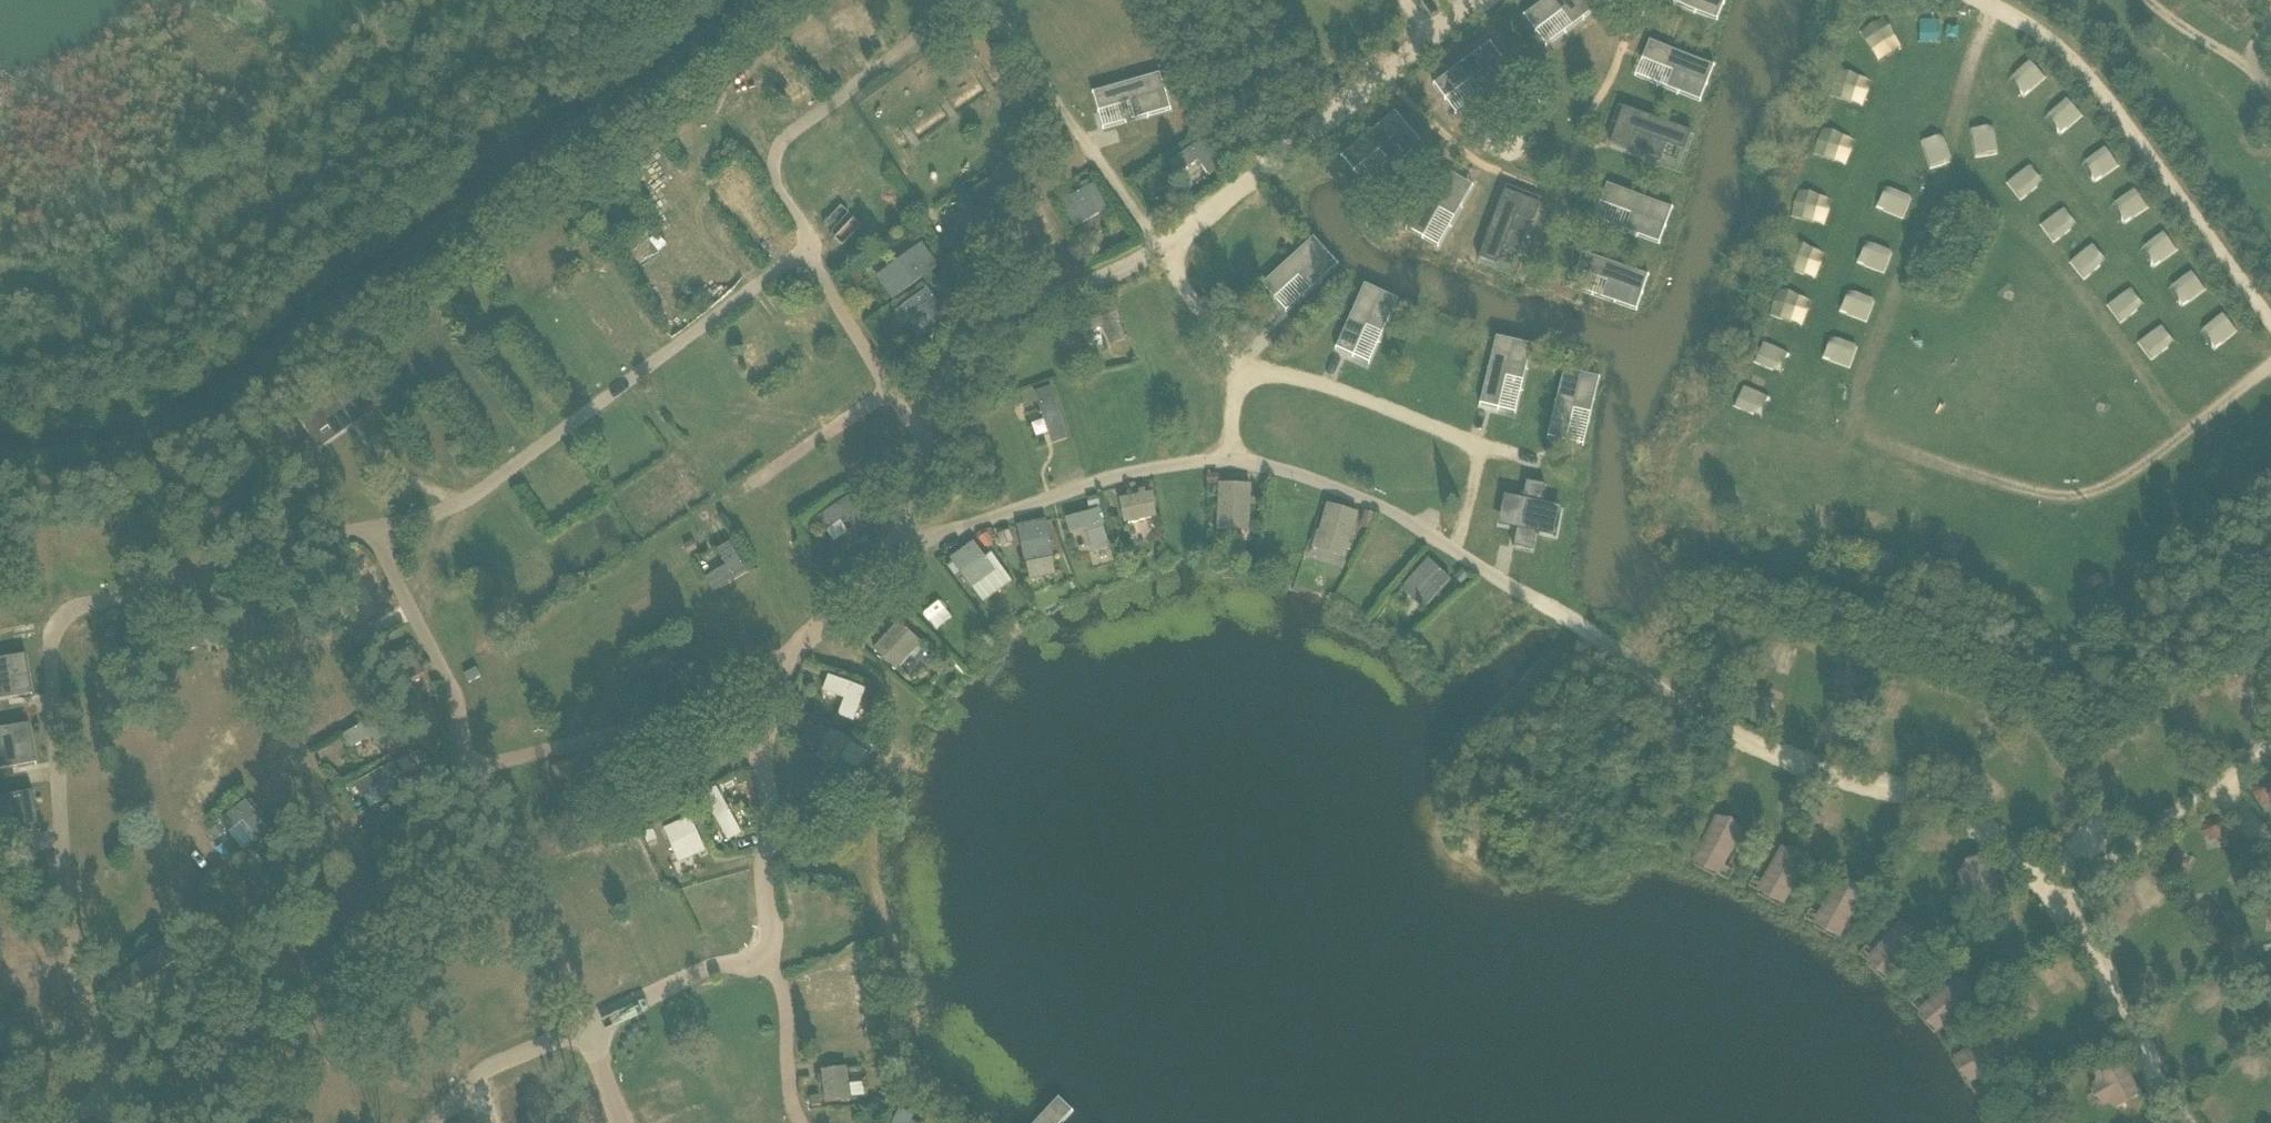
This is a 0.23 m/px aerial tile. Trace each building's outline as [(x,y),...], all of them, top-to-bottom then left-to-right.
[(1580,0),(1546,0),(1524,17),(1536,33),(1564,12),(1580,0)] [(1876,50),(1891,34),(1870,16),(1856,32),(1876,50)] [(1474,79),(1502,58),(1490,42),(1433,85),(1445,101),(1474,79)] [(1650,42),(1642,60),(1675,74),(1708,87),(1711,80),(1716,68),(1709,66),(1650,42)] [(1122,54),(1083,72),(1091,88),(1129,70),(1122,54)] [(2007,81),(2025,97),(2044,77),(2026,61),(2007,81)] [(1167,93),(1162,74),(1093,94),(1099,113),(1133,103),(1167,93)] [(1834,96),(1864,102),(1868,80),(1839,74),(1834,96)] [(2064,98),(2045,117),(2061,134),(2081,115),(2064,98)] [(1636,136),(1685,154),(1692,135),(1623,110),(1610,145),(1630,152),(1636,136)] [(1381,151),(1408,128),(1395,113),(1341,158),(1353,174),(1381,151)] [(1995,125),(1973,128),(1976,156),(1999,154),(1995,125)] [(1846,159),(1851,137),(1823,130),(1818,151),(1846,159)] [(1202,141),(1172,159),(1189,187),(1219,170),(1202,141)] [(2094,181),(2117,165),(2103,145),(2081,161),(2094,181)] [(2010,178),(2019,198),(2043,187),(2035,167),(2010,178)] [(1441,209),(1458,178),(1441,169),(1440,168),(1406,231),(1423,240),(1441,209)] [(977,216),(1003,201),(990,178),(963,193),(977,216)] [(1075,229),(1108,209),(1092,183),(1060,203),(1075,229)] [(1607,185),(1600,204),(1634,216),(1667,229),(1674,210),(1607,185)] [(1903,215),(1909,193),(1882,186),(1877,209),(1903,215)] [(2110,203),(2124,222),(2146,206),(2132,187),(2110,203)] [(1799,188),(1792,216),(1827,224),(1833,197),(1799,188)] [(1534,223),(1541,204),(1506,191),(1479,259),(1498,266),(1517,217),(1534,223)] [(2064,208),(2042,222),(2053,241),(2076,227),(2064,208)] [(2162,231),(2141,248),(2157,267),(2178,250),(2162,231)] [(1301,277),(1322,258),(1328,253),(1314,238),(1309,243),(1262,286),(1275,301),(1301,277)] [(1858,262),(1883,271),(1891,250),(1867,240),(1858,262)] [(1794,241),(1786,268),(1819,279),(1828,252),(1794,241)] [(892,300),(941,268),(923,242),(875,274),(892,300)] [(2074,260),(2084,278),(2108,265),(2097,246),(2074,260)] [(1583,254),(1576,273),(1643,296),(1650,277),(1583,254)] [(2170,286),(2184,305),(2206,289),(2191,270),(2170,286)] [(1369,326),(1380,301),(1384,293),(1365,285),(1362,292),(1336,350),(1354,358),(1369,326)] [(1801,324),(1811,299),(1780,286),(1770,312),(1801,324)] [(925,311),(934,324),(947,314),(928,288),(896,311),(906,325),(925,311)] [(1849,288),(1839,308),(1865,320),(1874,299),(1849,288)] [(2130,288),(2108,305),(2122,322),(2143,304),(2130,288)] [(1084,313),(1091,342),(1122,335),(1115,305),(1084,313)] [(2202,330),(2217,348),(2238,330),(2223,312),(2202,330)] [(2161,326),(2141,344),(2155,360),(2176,342),(2161,326)] [(1831,336),(1825,359),(1850,366),(1857,343),(1831,336)] [(1508,376),(1516,343),(1516,341),(1497,337),(1497,338),(1480,406),(1500,410),(1508,376)] [(1759,366),(1785,375),(1793,349),(1767,341),(1759,366)] [(1576,408),(1584,374),(1565,369),(1548,438),(1567,443),(1576,408)] [(1074,433),(1058,384),(1052,386),(1068,435),(1074,433)] [(1744,385),(1735,412),(1769,423),(1778,396),(1744,385)] [(1034,391),(1052,443),(1067,438),(1050,386),(1034,391)] [(1217,483),(1216,530),(1250,531),(1251,484),(1217,483)] [(1501,517),(1519,521),(1514,549),(1533,553),(1536,535),(1539,535),(1545,506),(1542,505),(1546,487),(1527,483),(1523,501),(1505,498),(1501,517)] [(2203,489),(2192,499),(2203,513),(2215,503),(2203,489)] [(1124,525),(1157,517),(1151,491),(1118,498),(1124,525)] [(856,495),(816,514),(829,542),(869,523),(856,495)] [(1311,546),(1345,557),(1359,513),(1325,502),(1311,546)] [(1069,536),(1086,531),(1092,553),(1110,547),(1099,508),(1064,518),(1069,536)] [(1017,526),(1029,580),(1057,574),(1044,520),(1017,526)] [(0,531),(0,566),(8,565),(3,531),(0,531)] [(1388,586),(1413,556),(1385,533),(1360,564),(1388,586)] [(949,558),(982,604),(1013,582),(991,551),(984,556),(973,541),(949,558)] [(725,568),(706,578),(710,587),(744,571),(730,542),(716,549),(725,568)] [(1312,548),(1310,556),(1340,567),(1343,559),(1312,548)] [(718,557),(699,564),(703,576),(723,568),(718,557)] [(1424,610),(1451,578),(1426,557),(1399,589),(1424,610)] [(377,572),(344,587),(360,623),(393,608),(377,572)] [(921,610),(935,627),(950,614),(936,598),(921,610)] [(898,671),(922,643),(899,623),(875,651),(898,671)] [(0,660),(0,682),(10,680),(13,699),(33,695),(27,656),(0,660)] [(844,699),(839,718),(856,722),(865,688),(826,677),(822,692),(844,699)] [(0,731),(0,752),(15,750),(19,768),(39,765),(32,726),(0,731)] [(858,770),(868,749),(828,730),(814,759),(836,769),(840,761),(858,770)] [(355,780),(368,809),(410,791),(397,761),(355,780)] [(725,842),(740,835),(720,788),(705,795),(725,842)] [(0,799),(0,821),(18,818),(21,836),(41,833),(35,794),(0,799)] [(270,831),(256,814),(246,801),(220,821),(229,834),(244,824),(258,841),(270,831)] [(663,828),(679,863),(706,851),(691,816),(663,828)] [(1977,856),(1952,882),(1979,909),(2004,882),(1977,856)] [(709,922),(748,913),(739,878),(701,887),(709,922)] [(584,979),(633,959),(617,921),(568,940),(584,979)] [(858,1003),(856,982),(842,984),(841,971),(810,975),(814,1014),(846,1011),(845,1004),(858,1003)] [(1940,1034),(1976,993),(1954,974),(1918,1014),(1940,1034)] [(2121,1064),(2089,1085),(2109,1116),(2141,1095),(2121,1064)] [(846,1066),(821,1070),(826,1104),(865,1098),(863,1082),(848,1085),(846,1066)] [(1066,1120),(1052,1107),(1037,1122),(1064,1122),(1066,1120)] [(912,1115),(894,1109),(890,1122),(909,1122),(912,1115)]
